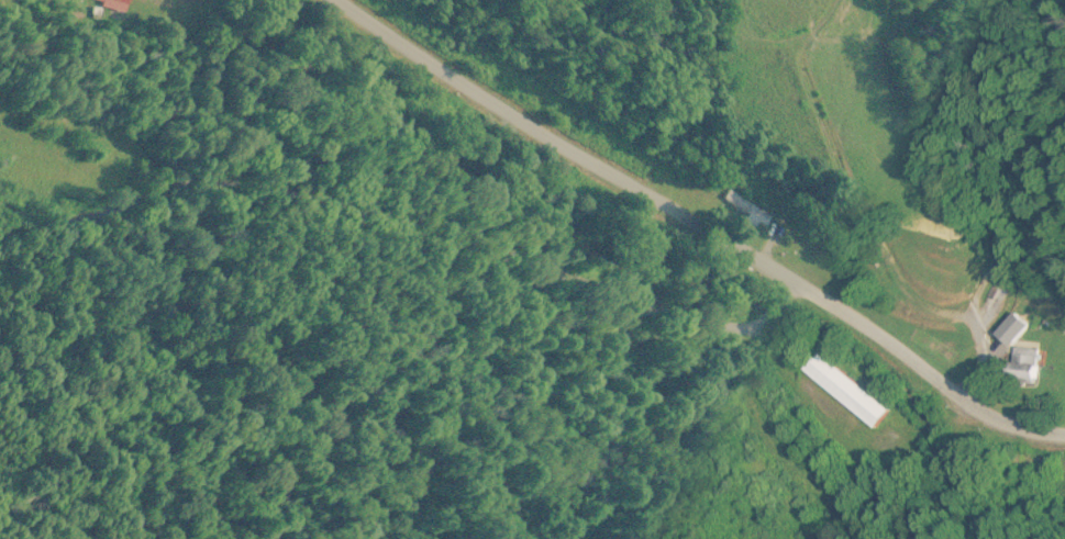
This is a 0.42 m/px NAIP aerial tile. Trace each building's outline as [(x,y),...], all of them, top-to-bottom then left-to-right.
[(91,4),(127,12),(130,0),(92,0),(91,4)] [(1002,335),(1018,348),(1035,326),(1019,313),(1002,335)] [(819,348),(805,367),(886,429),(901,410),(819,348)]
